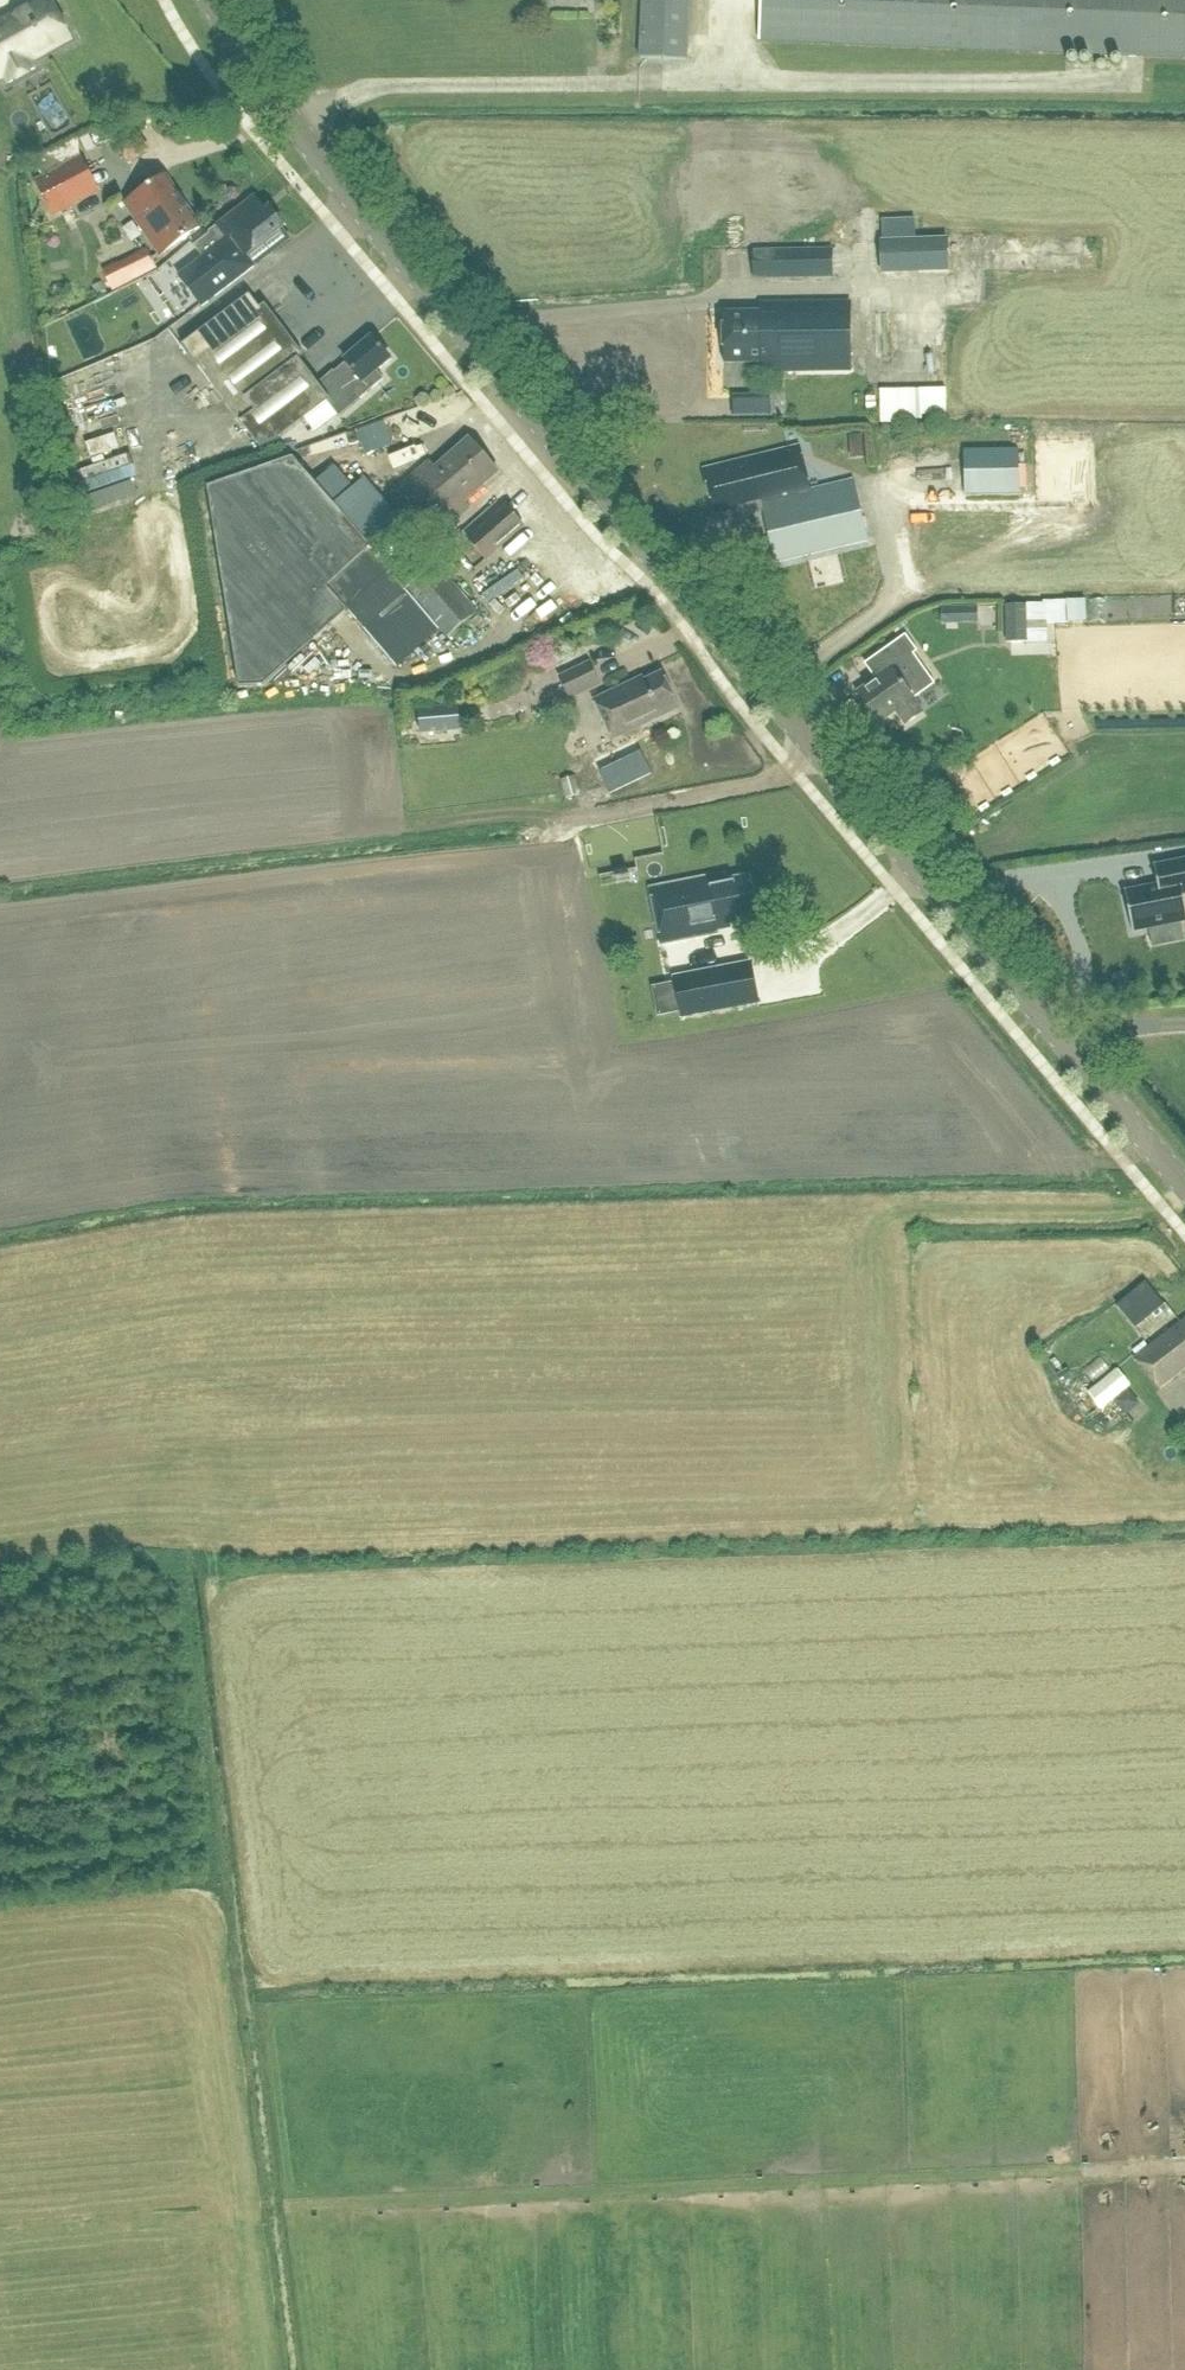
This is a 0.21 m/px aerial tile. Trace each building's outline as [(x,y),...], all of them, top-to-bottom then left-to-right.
[(0,24),(0,78),(4,75),(9,84),(35,69),(31,61),(70,39),(49,0),(42,0),(23,11),(24,13),(9,22),(8,19),(0,24)] [(691,0),(641,0),(638,59),(688,61),(691,0)] [(761,41),(1184,57),(1184,0),(763,0),(761,41)] [(118,145),(131,164),(149,152),(136,133),(118,145)] [(53,163),(85,152),(81,142),(50,152),(53,163)] [(81,158),(35,183),(53,216),(98,191),(81,158)] [(164,177),(125,204),(160,256),(199,229),(164,177)] [(247,257),(265,242),(273,252),(291,239),(283,229),(284,228),(268,208),(264,211),(254,198),(218,225),(219,227),(194,246),(203,258),(179,277),(202,306),(254,266),(247,257)] [(882,221),(883,240),(916,239),(915,220),(882,221)] [(947,243),(884,245),(885,268),(948,266),(947,243)] [(754,280),(833,279),(832,249),(753,251),(754,280)] [(117,265),(104,272),(113,291),(126,284),(117,265)] [(183,345),(259,447),(258,447),(264,456),(283,449),(305,432),(299,424),(328,402),(339,415),(357,400),(349,390),(361,379),(363,382),(390,359),(371,337),(344,361),(349,367),(338,376),(333,370),(317,383),(299,359),(303,356),(265,305),(259,309),(249,295),(183,345)] [(122,299),(128,329),(147,325),(142,296),(122,299)] [(761,371),(851,371),(851,357),(850,314),(850,302),(761,303),(761,312),(724,313),(724,362),(761,362),(761,371)] [(882,386),(884,422),(953,419),(951,382),(882,386)] [(293,458),(208,488),(240,688),(263,687),(349,611),(396,665),(438,629),(390,574),(436,533),(439,535),(471,507),(466,502),(499,472),(470,439),(436,468),(429,461),(397,488),(415,509),(374,545),(373,543),(399,520),(363,479),(334,505),(293,458)] [(748,506),(760,503),(774,561),(867,538),(853,480),(810,491),(799,447),(705,470),(716,512),(748,504),(748,506)] [(349,451),(324,474),(338,489),(363,465),(349,451)] [(1019,453),(972,454),(963,454),(964,494),(1020,493),(1019,453)] [(485,560),(523,527),(505,506),(466,539),(485,560)] [(498,575),(514,564),(505,551),(489,563),(498,575)] [(531,553),(515,564),(524,576),(540,565),(531,553)] [(406,590),(447,638),(477,611),(436,565),(406,590)] [(1072,599),(1031,599),(1031,641),(1050,641),(1050,621),(1072,621),(1072,599)] [(1030,646),(1028,601),(1015,602),(1018,647),(1030,646)] [(915,698),(936,683),(915,653),(919,650),(907,634),(887,648),(898,663),(857,692),(880,723),(915,698)] [(568,700),(600,685),(589,662),(557,676),(568,700)] [(612,738),(678,708),(662,673),(634,686),(632,682),(594,699),(612,738)] [(420,734),(460,730),(458,705),(418,708),(420,734)] [(565,798),(580,795),(575,776),(561,780),(565,798)] [(1124,900),(1133,940),(1184,929),(1184,913),(1183,902),(1184,902),(1184,867),(1153,874),(1157,893),(1124,900)] [(722,874),(649,888),(661,944),(718,933),(717,925),(755,917),(746,876),(723,881),(722,874)] [(751,964),(675,979),(682,1016),(758,1002),(751,964)] [(659,980),(645,981),(649,1018),(664,1017),(659,980)] [(1134,1328),(1164,1304),(1145,1282),(1116,1306),(1134,1328)] [(1148,1348),(1143,1342),(1132,1351),(1137,1357),(1136,1358),(1160,1388),(1184,1368),(1184,1319),(1148,1348)] [(1100,1409),(1130,1385),(1117,1369),(1087,1392),(1100,1409)]
